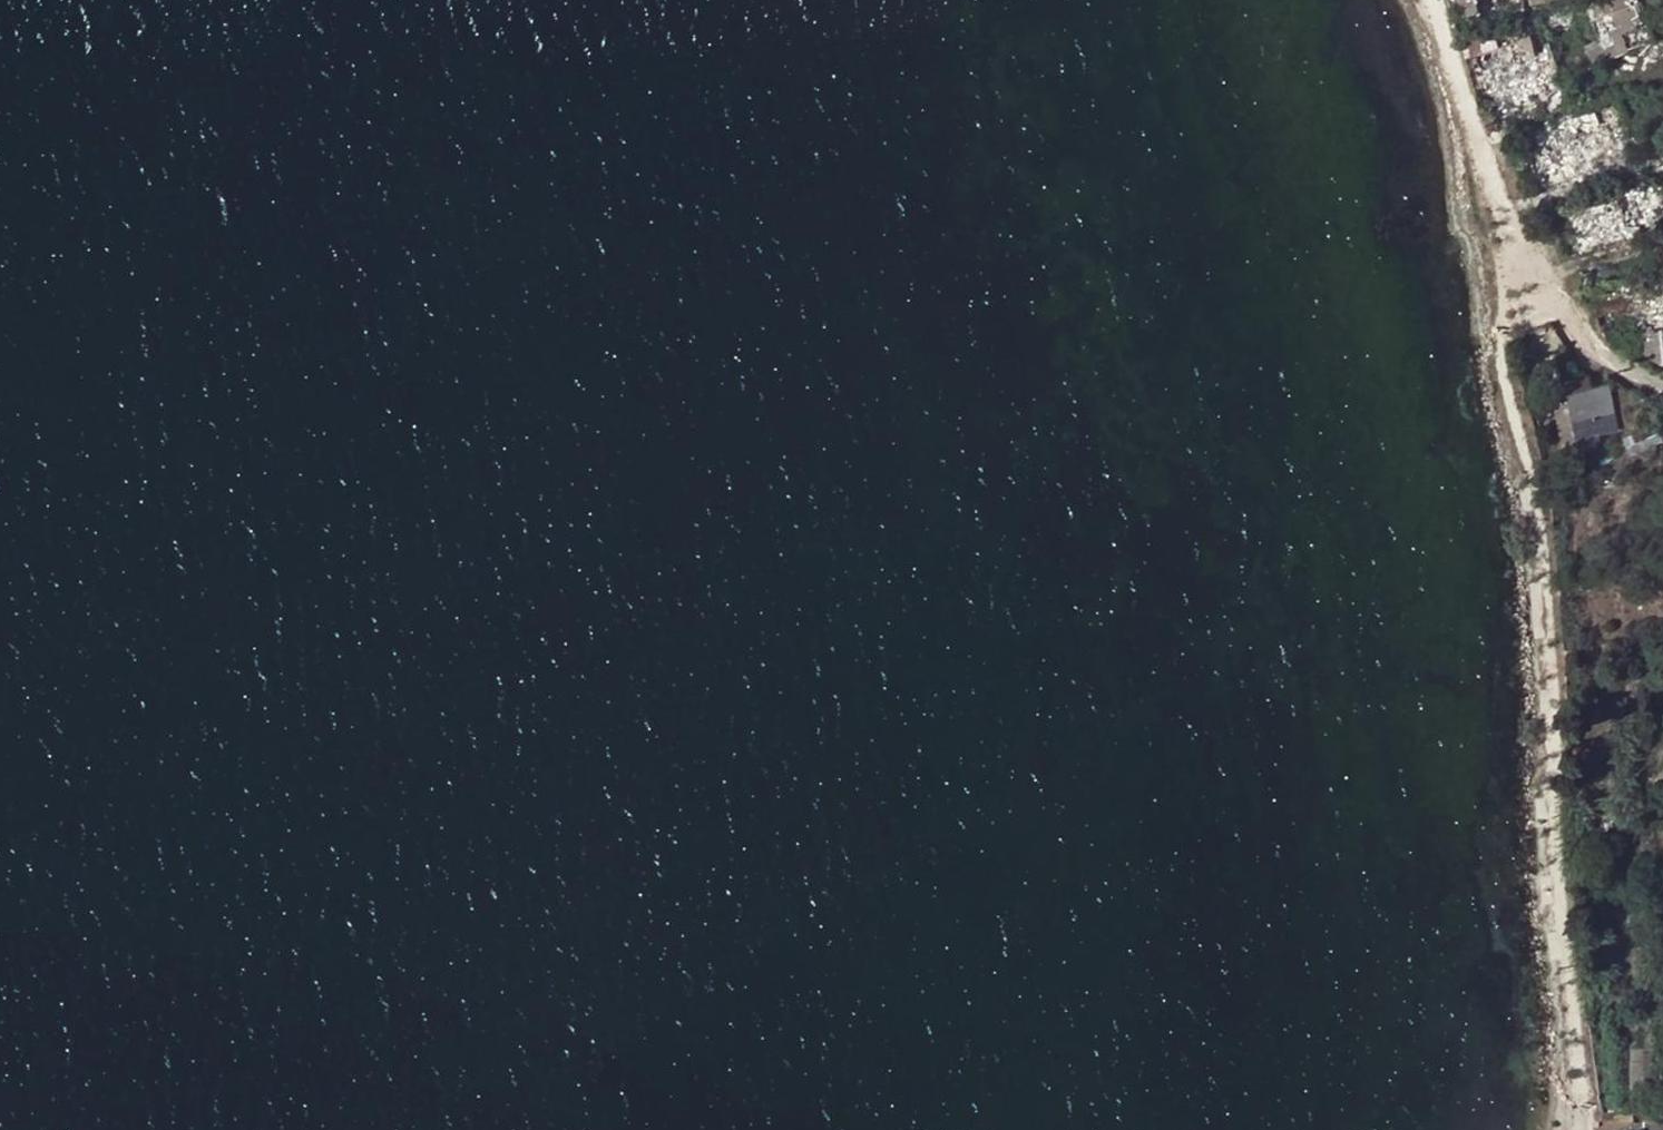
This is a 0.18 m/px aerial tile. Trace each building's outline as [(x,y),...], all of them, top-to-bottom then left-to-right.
[(1522,0),(1521,0),(1459,0),(1463,15),(1522,0)] [(1656,39),(1642,1),(1638,2),(1638,0),(1593,0),(1584,3),(1598,40),(1585,45),(1592,62),(1656,39)] [(1480,54),(1512,41),(1508,24),(1458,36),(1465,58),(1480,54)] [(1480,54),(1485,69),(1498,101),(1502,110),(1549,91),(1529,34),(1512,41),(1480,54)] [(1498,101),(1485,69),(1472,73),(1485,106),(1498,101)] [(1533,131),(1548,183),(1596,168),(1594,162),(1608,157),(1601,131),(1624,124),(1617,100),(1569,114),(1571,120),(1533,131)] [(1570,217),(1578,243),(1597,238),(1600,248),(1629,240),(1627,232),(1639,229),(1641,237),(1658,232),(1653,212),(1655,212),(1650,194),(1645,195),(1641,181),(1613,189),(1616,198),(1586,207),(1588,212),(1570,217)] [(1648,357),(1662,365),(1662,296),(1642,299),(1648,357)] [(1587,376),(1563,382),(1568,402),(1554,405),(1565,456),(1602,448),(1599,436),(1616,432),(1605,384),(1589,388),(1587,376)]
